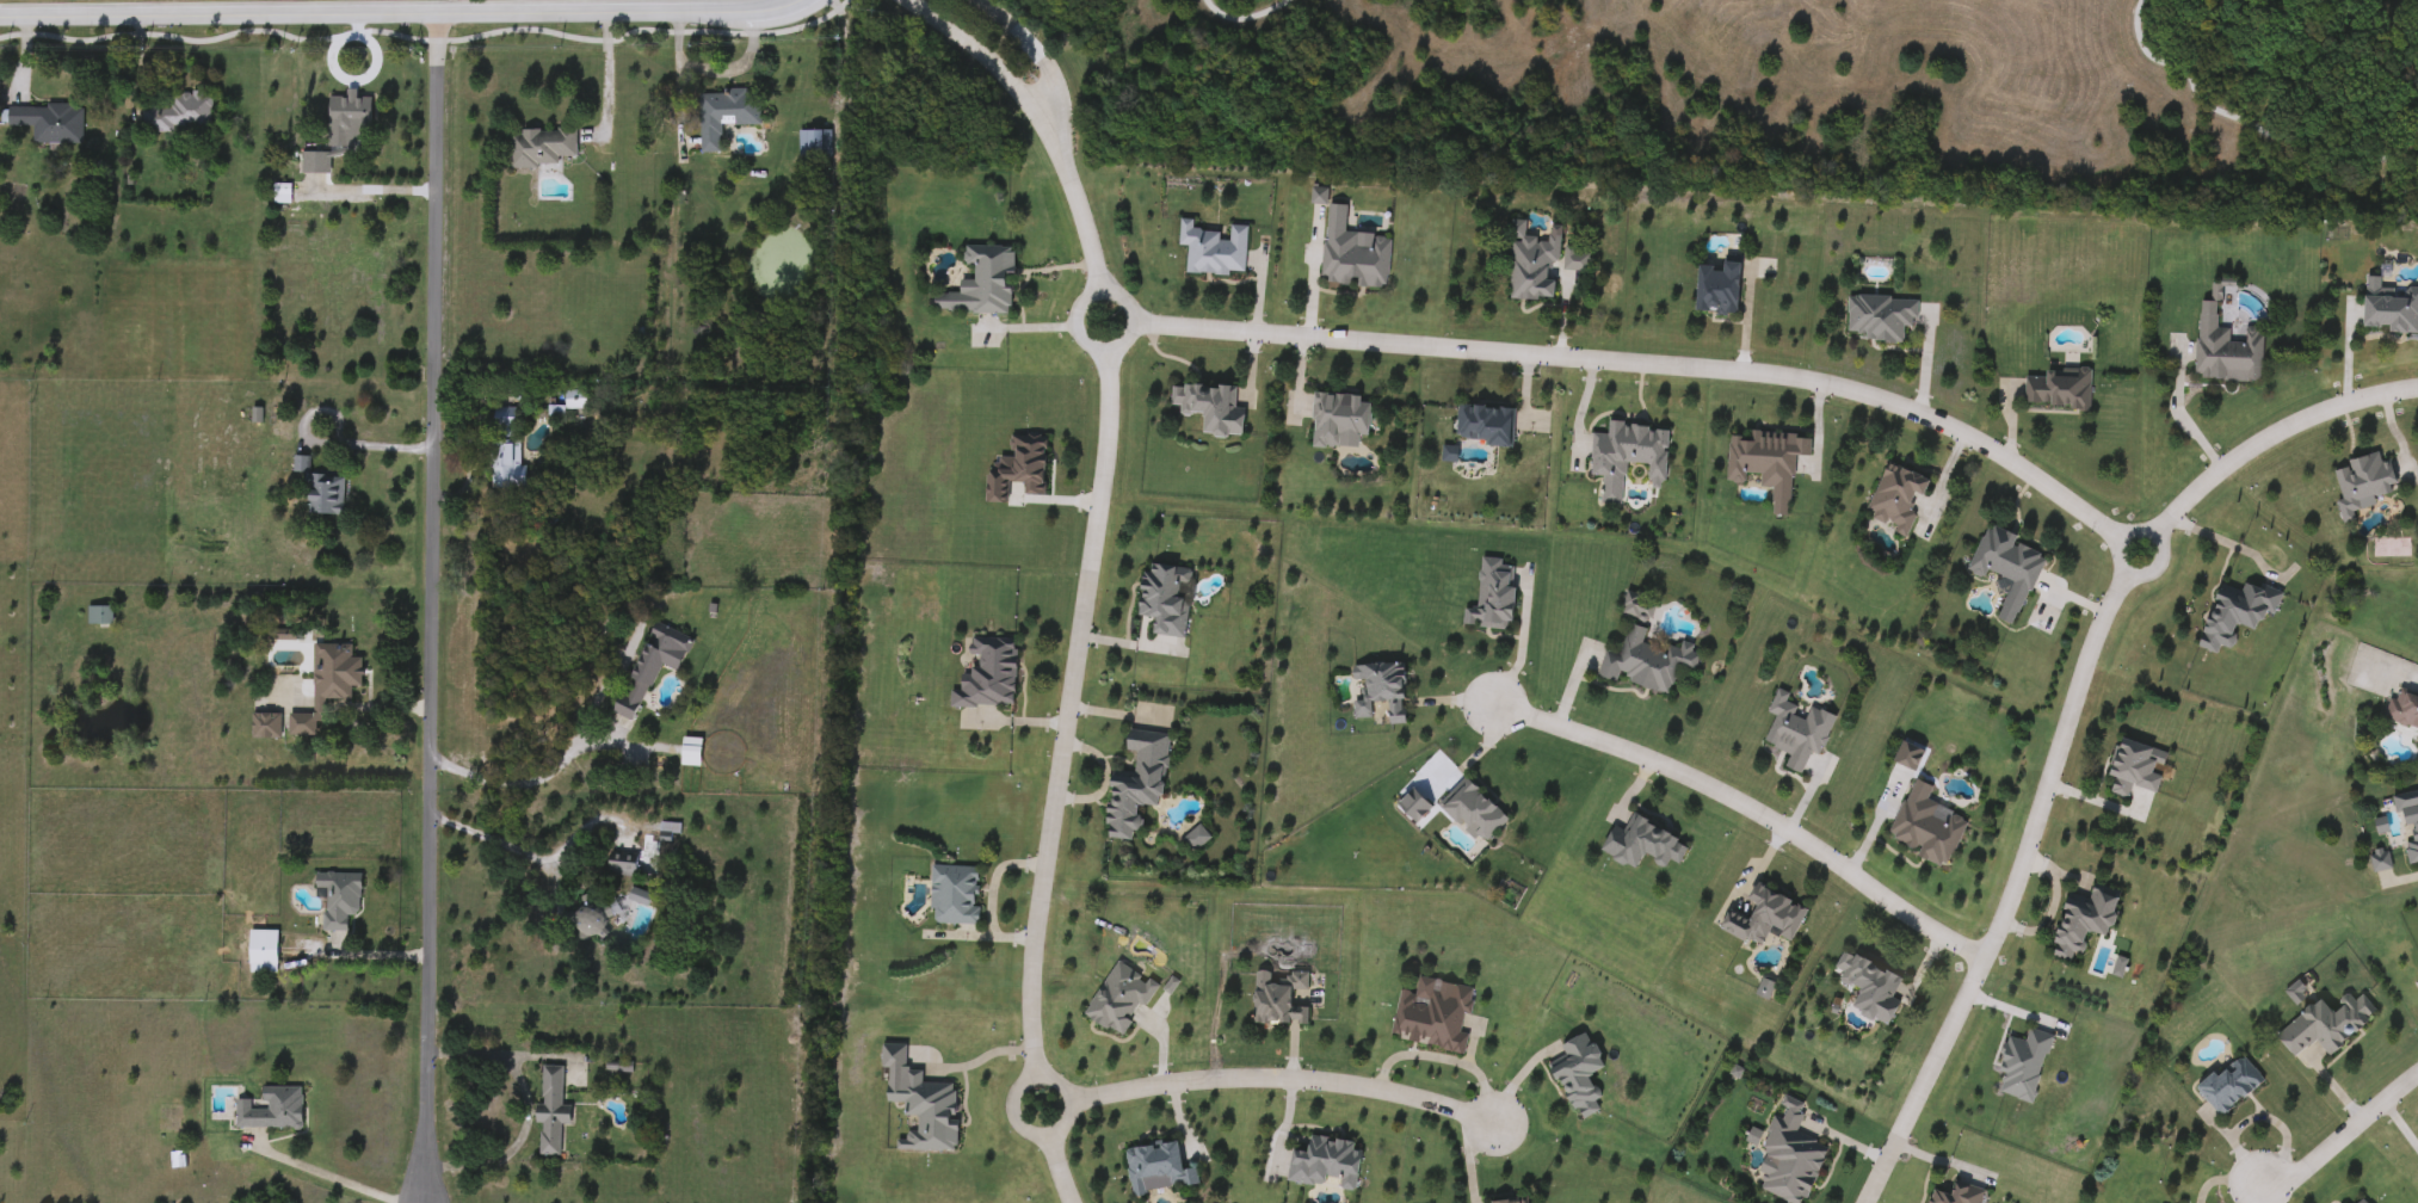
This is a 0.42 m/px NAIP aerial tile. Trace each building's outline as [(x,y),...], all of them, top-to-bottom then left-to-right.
[(698,91),(757,91),(757,125),(718,125),(718,152),(698,152),(698,91)] [(146,107),(174,107),(174,93),(215,93),(215,130),(146,130),(146,107)] [(375,135),(353,135),(353,148),(331,148),(332,98),(376,99),(375,135)] [(85,144),(36,144),(36,128),(12,128),(12,106),(85,107),(85,144)] [(821,130),(821,159),(797,159),(797,130),(821,130)] [(562,158),(562,168),(513,168),(513,131),(580,132),(580,158),(562,158)] [(332,154),(332,174),(306,174),(306,154),(332,154)] [(1318,283),(1326,203),(1345,205),(1343,232),(1388,236),(1383,289),(1318,283)] [(1184,272),(1185,246),(1177,246),(1178,220),(1191,220),(1190,233),(1227,234),(1228,226),(1245,227),(1242,274),(1184,272)] [(1559,226),(1556,263),(1550,263),(1549,301),(1507,298),(1511,220),(1523,220),(1522,237),(1546,239),(1547,226),(1559,226)] [(1007,314),(930,311),(931,292),(956,294),(957,279),(970,280),(971,265),(961,265),(962,245),(1010,247),(1007,314)] [(1586,271),(1562,271),(1562,246),(1575,246),(1575,253),(1586,253),(1586,271)] [(1694,267),(1720,269),(1720,255),(1737,257),(1734,314),(1691,313),(1694,267)] [(2401,288),(2417,288),(2417,334),(2385,333),(2385,328),(2360,327),(2361,285),(2393,288),(2393,297),(2401,297),(2401,288)] [(1845,339),(1846,297),(1914,298),(1913,326),(1901,326),(1901,340),(1845,339)] [(2258,382),(2194,378),(2197,301),(2215,302),(2214,328),(2228,328),(2228,343),(2241,344),(2243,327),(2260,328),(2258,382)] [(2022,376),(2042,377),(2042,369),(2089,370),(2087,407),(2022,406),(2022,376)] [(1232,408),(1242,408),(1241,437),(1198,436),(1199,415),(1177,414),(1178,406),(1168,406),(1170,384),(1233,387),(1232,408)] [(568,391),(590,391),(590,411),(568,411),(568,391)] [(1356,448),(1308,448),(1309,394),(1357,394),(1357,402),(1365,402),(1365,437),(1356,437),(1356,448)] [(1510,445),(1454,442),(1456,405),(1512,408),(1510,445)] [(493,489),(495,409),(525,409),(523,489),(493,489)] [(1590,433),(1605,434),(1605,424),(1665,427),(1661,486),(1647,486),(1648,464),(1623,463),(1622,485),(1599,483),(1599,477),(1587,476),(1590,433)] [(1787,517),(1769,516),(1771,488),(1757,487),(1757,475),(1745,475),(1744,485),(1725,483),(1727,436),(1746,437),(1746,431),(1808,436),(1807,456),(1791,455),(1787,517)] [(1003,504),(985,502),(987,456),(1007,457),(1008,434),(1043,437),(1041,494),(1019,493),(1020,482),(1004,482),(1003,504)] [(2354,500),(2357,519),(2339,523),(2336,500),(2339,500),(2332,470),(2345,468),(2343,461),(2376,454),(2379,462),(2387,461),(2394,492),(2354,500)] [(309,514),(310,474),(296,473),(296,457),(313,457),(313,476),(348,477),(347,516),(309,514)] [(1926,479),(1920,498),(1916,496),(1904,531),(1864,519),(1882,464),(1926,479)] [(1966,572),(1985,524),(2015,536),(2011,543),(2041,555),(2012,625),(1994,618),(2010,581),(1986,570),(1982,579),(1966,572)] [(1462,606),(1474,607),(1479,557),(1512,560),(1506,630),(1461,625),(1462,606)] [(1182,637),(1149,634),(1151,617),(1135,616),(1140,563),(1189,568),(1188,585),(1177,584),(1176,598),(1186,599),(1182,637)] [(2195,647),(2215,582),(2239,591),(2241,580),(2280,592),(2272,612),(2260,609),(2253,631),(2234,625),(2227,648),(2217,646),(2215,654),(2195,647)] [(116,627),(91,627),(91,607),(116,607),(116,627)] [(670,647),(636,730),(617,723),(658,624),(687,637),(681,653),(670,647)] [(1667,695),(1618,684),(1620,683),(1596,678),(1602,649),(1618,654),(1626,624),(1643,629),(1640,646),(1663,650),(1664,646),(1677,648),(1678,644),(1698,649),(1694,672),(1674,668),(1667,695)] [(1011,638),(1011,707),(948,707),(948,691),(957,691),(957,671),(975,671),(975,654),(964,654),(964,638),(1011,638)] [(292,736),(292,707),(315,708),(316,644),(354,644),(354,659),(366,659),(365,687),(354,687),(354,701),(325,701),(323,738),(292,736)] [(1401,664),(1402,722),(1352,723),(1351,701),(1362,699),(1361,680),(1350,680),(1349,665),(1401,664)] [(2394,685),(2417,692),(2417,729),(2385,720),(2394,685)] [(1833,717),(1819,754),(1808,751),(1799,776),(1782,769),(1788,754),(1762,744),(1772,716),(1765,714),(1775,689),(1787,693),(1783,702),(1795,707),(1791,717),(1802,721),(1808,707),(1833,717)] [(283,740),(255,740),(255,715),(283,715),(283,740)] [(1165,734),(1159,807),(1135,806),(1134,831),(1129,831),(1128,840),(1102,839),(1106,773),(1131,775),(1134,751),(1122,751),(1123,730),(1165,734)] [(705,767),(686,767),(686,739),(705,739),(705,767)] [(2154,794),(2129,786),(2126,798),(2108,794),(2111,778),(2105,777),(2116,739),(2164,753),(2157,776),(2159,777),(2154,794)] [(1505,820),(1479,846),(1437,803),(1463,777),(1505,820)] [(1964,819),(1944,866),(1885,841),(1911,779),(1930,786),(1924,801),(1964,819)] [(2406,791),(2417,789),(2417,862),(2407,864),(2402,843),(2411,841),(2407,826),(2401,827),(2398,809),(2410,808),(2406,791)] [(1610,825),(1621,831),(1629,815),(1686,846),(1676,865),(1666,859),(1661,868),(1640,855),(1631,871),(1596,852),(1610,825)] [(1207,838),(1192,852),(1180,840),(1195,826),(1207,838)] [(641,866),(637,882),(611,876),(615,860),(641,866)] [(929,888),(929,866),(976,868),(975,925),(932,924),(933,888),(929,888)] [(321,875),(364,876),(364,915),(353,915),(353,933),(327,932),(328,890),(321,890),(321,875)] [(1805,911),(1788,942),(1766,930),(1756,949),(1715,927),(1725,908),(1745,919),(1752,905),(1742,901),(1752,883),(1805,911)] [(2116,892),(2103,938),(2084,932),(2078,954),(2072,951),(2070,962),(2047,955),(2064,894),(2087,900),(2091,884),(2116,892)] [(574,923),(590,901),(612,918),(597,939),(574,923)] [(253,974),(253,931),(283,932),(282,974),(253,974)] [(1885,1028),(1848,1010),(1856,991),(1836,981),(1840,973),(1832,969),(1840,951),(1899,980),(1889,999),(1896,1002),(1885,1028)] [(1155,986),(1142,1008),(1139,1006),(1119,1038),(1081,1016),(1114,961),(1155,986)] [(1304,1025),(1250,1024),(1251,971),(1269,973),(1269,980),(1282,980),(1282,973),(1306,973),(1304,991),(1288,989),(1288,1007),(1306,1007),(1304,1025)] [(1462,1054),(1388,1038),(1398,991),(1413,993),(1417,976),(1435,980),(1432,991),(1450,994),(1451,985),(1469,988),(1461,1032),(1466,1034),(1462,1054)] [(2375,1011),(2327,1056),(2312,1039),(2306,1047),(2287,1025),(2315,998),(2328,1012),(2346,995),(2352,1001),(2360,994),(2375,1011)] [(1996,1094),(2001,1073),(1994,1072),(2004,1036),(2023,1042),(2027,1029),(2048,1035),(2031,1104),(1996,1094)] [(1563,1057),(1557,1045),(1583,1032),(1600,1068),(1585,1075),(1596,1097),(1591,1099),(1597,1111),(1574,1122),(1546,1066),(1563,1057)] [(2217,1117),(2195,1090),(2238,1053),(2262,1080),(2217,1117)] [(543,1158),(544,1067),(567,1068),(566,1106),(572,1106),(572,1158),(543,1158)] [(961,1153),(911,1153),(911,1133),(921,1133),(921,1118),(909,1118),(909,1104),(890,1104),(890,1086),(909,1086),(909,1073),(927,1073),(927,1085),(961,1085),(961,1153)] [(306,1088),(306,1130),(240,1130),(240,1100),(264,1100),(265,1088),(306,1088)] [(1826,1147),(1801,1202),(1785,1202),(1748,1186),(1777,1118),(1776,1118),(1784,1098),(1803,1106),(1793,1133),(1826,1147)] [(1284,1182),(1288,1152),(1303,1154),(1306,1137),(1358,1145),(1351,1191),(1284,1182)] [(1196,1185),(1129,1196),(1122,1150),(1173,1142),(1178,1172),(1193,1168),(1196,1185)] [(1982,1192),(1979,1202),(1925,1202),(1930,1191),(1945,1196),(1951,1180),(1982,1192)]
